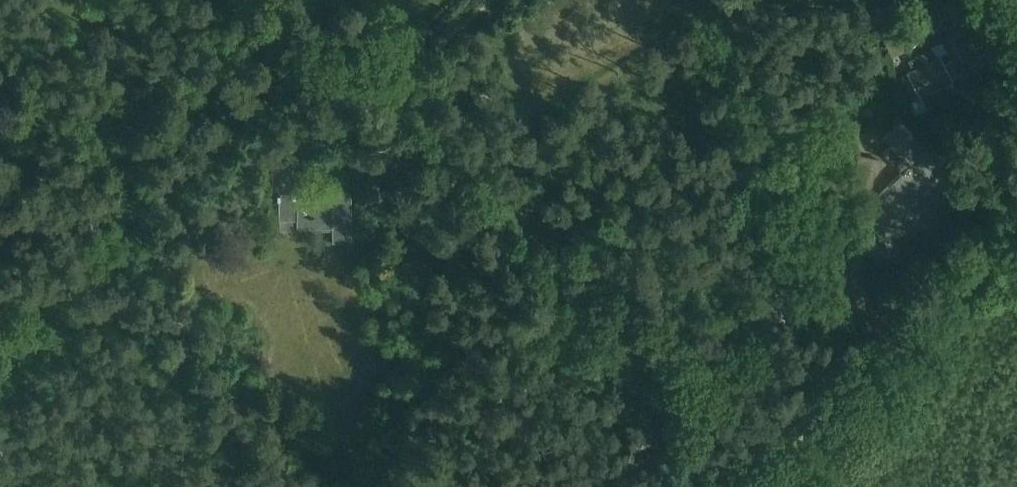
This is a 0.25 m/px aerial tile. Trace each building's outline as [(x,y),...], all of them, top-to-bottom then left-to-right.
[(902,3),(889,2),(888,12),(884,11),(885,8),(863,5),(861,19),(883,21),(883,19),(887,19),(887,22),(900,23),(902,3)] [(951,78),(951,77),(959,73),(951,58),(943,63),(939,56),(927,62),(922,53),(908,61),(913,70),(901,76),(913,98),(942,83),(943,84),(945,83),(944,81),(951,78)] [(900,121),(884,137),(891,144),(882,153),(902,173),(865,208),(885,229),(866,248),(883,265),(964,186),(900,121)] [(855,188),(870,191),(874,169),(879,170),(881,159),(858,154),(852,182),(856,183),(855,188)] [(272,165),(271,192),(279,192),(279,218),(297,218),(297,226),(332,227),(332,230),(332,241),(351,241),(351,192),(302,192),(302,165),(272,165)]
